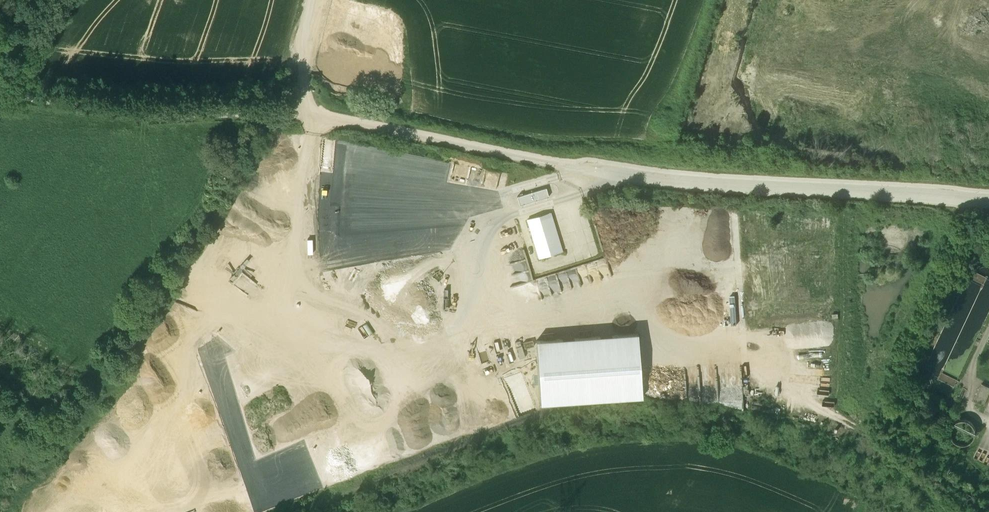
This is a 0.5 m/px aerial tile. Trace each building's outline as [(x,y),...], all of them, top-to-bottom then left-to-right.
[(521,203),(550,196),(548,187),(519,194),(521,203)] [(528,217),(540,257),(564,250),(553,210),(528,217)] [(985,283),(987,276),(975,271),(973,278),(985,283)] [(540,338),(544,401),(646,396),(643,332),(540,338)] [(942,373),(939,380),(956,387),(959,380),(942,373)] [(975,400),(986,405),(988,398),(988,385),(984,382),(975,400)]
